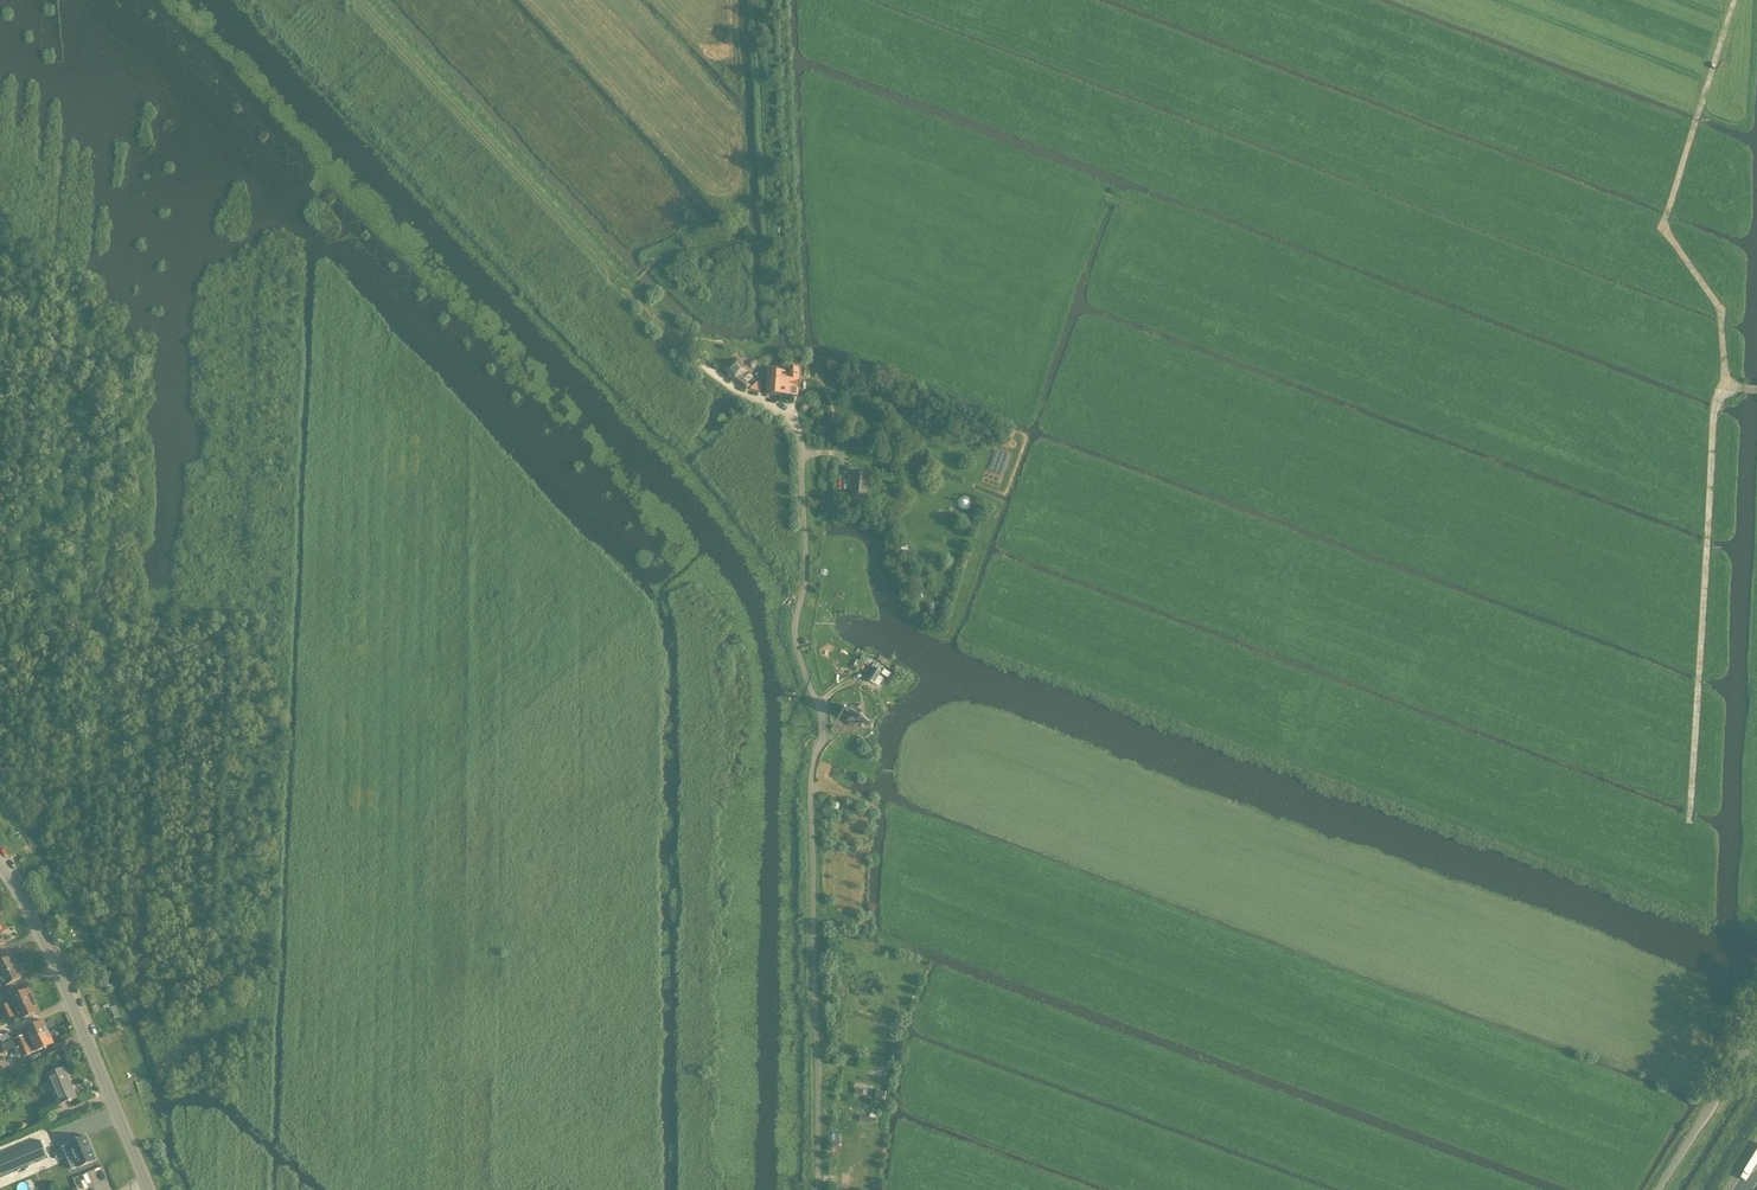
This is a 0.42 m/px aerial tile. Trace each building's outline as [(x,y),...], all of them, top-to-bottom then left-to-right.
[(736,359),(723,370),(735,382),(745,390),(749,386),(740,377),(747,371),(736,359)] [(768,370),(766,394),(798,396),(799,367),(789,367),(789,378),(784,378),(785,371),(768,370)] [(862,457),(863,439),(849,438),(848,457),(862,457)] [(869,474),(849,471),(847,490),(851,490),(850,495),(871,497),(873,483),(868,482),(869,474)] [(965,498),(959,501),(963,509),(969,505),(965,498)] [(874,668),(866,679),(874,684),(880,676),(882,672),(881,671),(874,667),(874,668)] [(884,669),(881,674),(890,680),(893,675),(884,669)] [(846,723),(862,721),(860,705),(844,706),(846,723)] [(18,966),(12,955),(0,962),(0,975),(1,975),(18,966)] [(18,966),(1,975),(6,986),(23,977),(18,966)] [(5,1013),(34,1000),(29,988),(11,996),(14,1002),(2,1007),(5,1013)] [(34,1000),(5,1013),(8,1020),(20,1014),(22,1020),(40,1011),(34,1000)] [(20,1045),(49,1031),(44,1020),(26,1028),(29,1033),(17,1039),(20,1045)] [(55,1043),(49,1031),(20,1045),(14,1048),(18,1057),(24,1055),(25,1057),(55,1043)] [(17,1039),(5,1044),(8,1051),(14,1048),(20,1045),(17,1039)] [(65,1067),(48,1074),(61,1105),(70,1101),(70,1102),(73,1101),(72,1100),(78,1098),(65,1067)] [(877,1091),(875,1099),(885,1100),(886,1092),(877,1091)] [(69,1144),(62,1147),(66,1155),(72,1152),(78,1167),(95,1160),(95,1159),(86,1136),(68,1143),(69,1144)] [(0,1158),(0,1175),(0,1176),(47,1156),(41,1141),(0,1158)]
